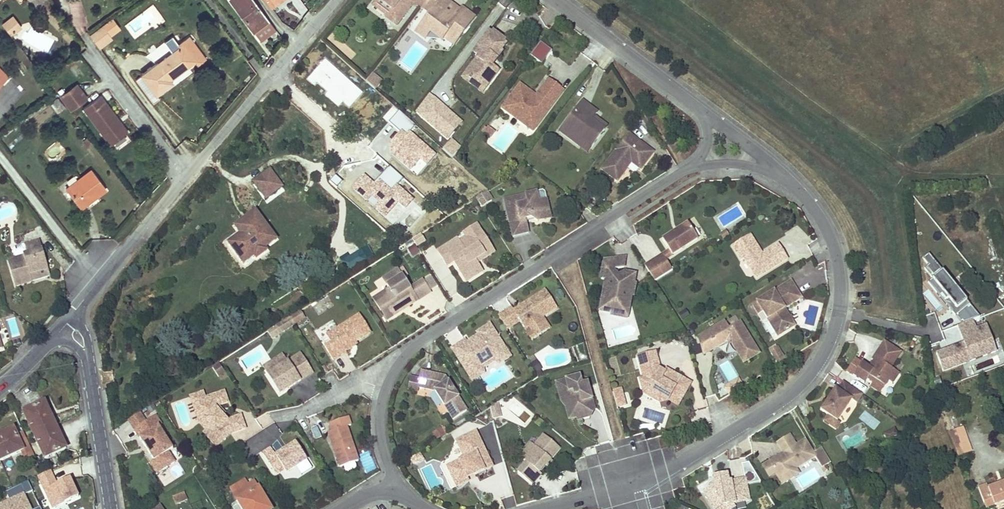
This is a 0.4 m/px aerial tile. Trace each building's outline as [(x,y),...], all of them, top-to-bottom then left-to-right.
[(241,15),(244,13),(246,16),(243,18),(250,28),(257,23),(259,27),(268,20),(253,0),(229,0),(241,15)] [(382,0),(375,0),(373,4),(387,15),(392,8),(382,0)] [(427,0),(382,0),(392,8),(387,15),(386,16),(396,24),(413,1),(421,7),(422,7),(423,5),(427,0)] [(421,24),(430,31),(432,29),(443,37),(445,34),(455,42),(474,15),(462,6),(458,11),(448,3),(450,0),(427,0),(423,5),(431,11),(421,24)] [(12,17),(6,22),(13,32),(20,27),(12,17)] [(102,25),(110,36),(120,28),(112,17),(102,25)] [(6,22),(2,24),(10,34),(13,32),(6,22)] [(257,23),(250,28),(253,31),(259,27),(257,23)] [(421,24),(416,31),(425,38),(430,31),(421,24)] [(102,25),(89,34),(98,47),(111,38),(110,36),(102,25)] [(432,29),(430,31),(441,39),(443,37),(432,29)] [(505,44),(488,31),(473,52),(478,56),(464,74),(474,81),(482,80),(486,74),(492,78),(498,70),(491,65),(489,64),(492,60),(493,61),(494,58),(496,59),(502,51),(500,50),(505,44)] [(445,34),(443,37),(453,44),(455,42),(445,34)] [(553,49),(542,41),(532,55),(542,63),(553,49)] [(157,52),(163,59),(175,50),(170,43),(157,52)] [(175,50),(163,59),(141,75),(155,94),(172,82),(169,79),(168,77),(171,74),(173,77),(187,66),(175,50)] [(385,80),(375,72),(367,81),(378,89),(385,80)] [(474,81),(464,74),(462,77),(482,92),(488,84),(492,78),(486,74),(482,80),(474,81)] [(520,84),(503,108),(524,123),(527,119),(536,126),(562,89),(548,79),(536,96),(520,84)] [(76,84),(59,96),(70,110),(87,98),(76,84)] [(100,95),(99,96),(82,109),(110,146),(127,133),(128,132),(100,95)] [(65,107),(59,99),(51,104),(57,112),(65,107)] [(584,138),(593,145),(606,129),(594,119),(596,116),(599,112),(584,100),(561,129),(579,144),(584,138)] [(596,116),(594,119),(606,129),(609,126),(596,116)] [(527,119),(524,123),(533,130),(536,126),(527,119)] [(630,134),(602,169),(618,181),(629,166),(627,164),(630,161),(632,163),(641,170),(655,153),(630,134)] [(584,138),(579,144),(589,151),(593,145),(584,138)] [(453,158),(459,150),(453,145),(447,153),(453,158)] [(265,198),(284,185),(272,168),(254,181),(265,198)] [(80,208),(87,203),(85,200),(94,194),(95,195),(105,188),(91,169),(65,189),(80,208)] [(542,215),(550,213),(546,199),(539,200),(536,191),(504,198),(512,235),(528,232),(525,218),(524,215),(530,214),(531,217),(537,221),(542,215)] [(484,193),(476,198),(481,206),(489,201),(484,193)] [(85,200),(87,203),(96,196),(95,195),(94,194),(85,200)] [(266,248),(279,239),(255,207),(231,225),(235,231),(221,241),(242,269),(255,260),(256,261),(269,252),(266,248)] [(542,215),(537,221),(551,218),(550,213),(542,215)] [(459,240),(460,242),(480,230),(476,223),(463,232),(465,235),(459,240)] [(672,255),(698,238),(688,223),(662,239),(672,255)] [(480,230),(460,242),(459,240),(457,237),(437,250),(447,266),(453,262),(466,282),(482,272),(476,262),(474,259),(477,257),(478,258),(493,249),(480,230)] [(421,233),(412,239),(416,245),(425,240),(421,233)] [(760,251),(750,234),(732,245),(741,260),(744,258),(756,278),(788,259),(781,248),(776,251),(774,247),(762,254),(760,256),(758,252),(760,251)] [(24,244),(27,254),(42,250),(39,240),(24,244)] [(413,256),(419,252),(415,244),(408,248),(413,256)] [(374,256),(368,245),(343,259),(350,270),(374,256)] [(477,257),(474,259),(476,262),(494,251),(493,249),(478,258),(477,257)] [(42,250),(27,254),(7,259),(14,286),(31,282),(30,278),(29,273),(47,268),(42,250)] [(662,254),(644,265),(650,273),(654,280),(672,270),(662,254)] [(932,278),(928,282),(962,324),(972,320),(980,317),(928,254),(923,258),(928,266),(924,268),(932,278)] [(601,305),(626,311),(630,295),(630,293),(627,292),(629,283),(632,284),(632,282),(634,275),(624,273),(621,275),(616,274),(614,271),(614,267),(624,266),(625,256),(605,258),(601,277),(606,278),(601,305)] [(744,261),(740,263),(748,276),(752,273),(744,261)] [(47,268),(29,273),(30,278),(49,273),(47,268)] [(409,288),(397,269),(387,276),(391,283),(387,285),(389,289),(373,299),(379,309),(386,304),(394,316),(403,310),(400,305),(406,301),(409,306),(430,293),(422,280),(409,288)] [(387,276),(382,279),(387,285),(391,283),(387,276)] [(425,279),(430,289),(437,286),(432,276),(425,279)] [(800,295),(791,281),(753,304),(759,314),(763,312),(778,336),(792,327),(780,307),(800,295)] [(636,283),(632,282),(632,284),(629,283),(627,292),(630,293),(630,295),(633,295),(636,283)] [(513,310),(511,307),(497,315),(506,329),(519,320),(525,329),(528,327),(529,329),(537,330),(547,324),(542,316),(557,307),(545,289),(522,304),(524,307),(515,313),(513,310)] [(800,295),(780,307),(792,327),(795,325),(784,308),(802,298),(800,295)] [(409,306),(406,301),(400,305),(403,310),(409,306)] [(387,320),(394,316),(386,304),(379,309),(387,320)] [(513,310),(515,313),(524,307),(522,304),(513,310)] [(625,317),(626,311),(601,305),(600,309),(612,312),(612,314),(625,317)] [(371,332),(354,306),(321,327),(326,335),(330,341),(323,345),(333,360),(346,353),(345,351),(344,349),(356,342),(371,332)] [(300,310),(290,317),(294,324),(304,318),(300,310)] [(294,324),(290,317),(281,322),(285,329),(294,324)] [(976,329),(972,320),(962,324),(956,325),(961,338),(966,336),(968,341),(936,353),(943,371),(996,351),(986,325),(976,329)] [(726,321),(700,337),(704,353),(711,350),(728,341),(732,341),(744,362),(760,353),(741,322),(730,329),(726,321)] [(507,352),(489,324),(476,332),(477,335),(479,337),(467,345),(465,342),(464,340),(451,348),(469,376),(478,370),(477,363),(492,354),(497,357),(507,352)] [(547,324),(537,330),(529,329),(528,327),(525,329),(532,339),(549,328),(547,324)] [(465,342),(467,345),(479,337),(477,335),(465,342)] [(873,360),(875,361),(877,363),(875,366),(873,364),(871,367),(856,358),(847,372),(865,383),(868,379),(874,382),(876,380),(886,386),(889,380),(893,383),(900,373),(891,367),(902,352),(885,341),(873,360)] [(356,342),(344,349),(345,351),(357,344),(356,342)] [(770,352),(778,365),(786,360),(777,347),(770,352)] [(497,357),(492,354),(477,363),(478,370),(469,376),(471,380),(484,373),(482,367),(494,360),(498,363),(509,356),(507,352),(497,357)] [(665,372),(660,369),(656,352),(639,356),(644,377),(640,378),(643,389),(648,388),(658,393),(660,402),(669,399),(678,405),(691,383),(672,372),(669,377),(664,375),(665,372)] [(293,385),(313,372),(301,353),(288,361),(267,374),(279,394),(288,388),(287,386),(291,383),(293,385)] [(263,366),(267,374),(288,361),(283,354),(263,366)] [(213,367),(219,377),(225,373),(219,363),(213,367)] [(669,377),(672,372),(667,369),(665,372),(664,375),(669,377)] [(465,410),(444,377),(441,380),(438,379),(439,375),(420,371),(418,379),(416,387),(417,387),(434,391),(452,419),(465,410)] [(712,377),(716,385),(723,382),(719,373),(712,377)] [(556,382),(562,401),(570,399),(571,404),(573,405),(577,416),(578,419),(596,414),(590,393),(588,393),(586,388),(588,385),(587,382),(581,384),(579,376),(556,382)] [(418,379),(410,377),(407,389),(416,391),(417,387),(416,387),(418,379)] [(739,379),(726,387),(730,395),(743,386),(739,379)] [(876,380),(874,382),(872,386),(881,393),(886,386),(876,380)] [(864,395),(844,381),(838,390),(836,388),(829,399),(830,400),(828,403),(827,402),(821,411),(828,415),(838,422),(853,400),(858,404),(864,395)] [(658,393),(648,388),(643,389),(644,393),(658,402),(660,402),(658,393)] [(620,390),(613,392),(617,407),(625,405),(620,390)] [(223,416),(216,409),(218,407),(220,405),(228,402),(224,391),(204,398),(197,401),(204,420),(210,427),(206,431),(203,433),(216,447),(230,434),(245,429),(240,415),(226,420),(223,416)] [(204,420),(197,401),(204,398),(202,392),(190,397),(199,423),(206,431),(210,427),(204,420)] [(569,418),(577,416),(573,405),(571,404),(570,399),(562,401),(566,408),(569,418)] [(23,412),(33,435),(55,425),(44,403),(23,412)] [(499,417),(496,404),(489,408),(491,414),(492,419),(499,417)] [(216,409),(223,416),(225,415),(218,407),(216,409)] [(142,436),(136,427),(145,422),(139,412),(128,420),(139,438),(142,436)] [(841,424),(838,422),(828,415),(824,421),(837,430),(841,424)] [(161,425),(155,416),(145,422),(136,427),(142,436),(139,438),(146,448),(148,446),(150,449),(147,451),(154,461),(156,459),(163,470),(175,462),(168,452),(173,449),(159,427),(161,425)] [(348,416),(329,423),(332,431),(328,432),(341,467),(359,460),(346,426),(351,424),(348,416)] [(55,425),(33,435),(44,458),(66,448),(55,425)] [(437,440),(446,434),(442,427),(433,433),(437,440)] [(883,434),(888,441),(899,435),(894,427),(883,434)] [(0,435),(0,460),(22,449),(13,429),(0,435)] [(962,429),(949,434),(957,455),(970,451),(962,429)] [(474,475),(492,466),(483,447),(481,448),(474,433),(459,439),(467,457),(464,459),(447,467),(456,486),(469,480),(468,478),(466,474),(472,471),(474,475)] [(517,472),(532,485),(541,474),(539,472),(559,448),(543,435),(534,446),(523,460),(526,462),(517,472)] [(769,462),(776,473),(783,484),(795,477),(792,472),(796,469),(816,457),(823,468),(831,463),(822,448),(814,453),(806,440),(796,446),(790,436),(778,443),(785,455),(783,457),(782,456),(780,455),(769,462)] [(464,459),(467,457),(459,439),(456,441),(464,459)] [(523,460),(534,446),(529,442),(518,456),(523,460)] [(306,459),(295,443),(275,456),(270,448),(262,453),(272,468),(280,463),(284,470),(286,473),(306,459)] [(163,470),(156,459),(154,461),(150,464),(156,474),(163,470)] [(776,473),(769,462),(763,466),(770,477),(776,473)] [(284,470),(280,463),(272,468),(276,475),(284,470)] [(872,464),(861,468),(864,475),(874,471),(872,464)] [(57,484),(51,470),(38,476),(53,508),(54,508),(66,503),(81,496),(72,478),(57,484)] [(704,491),(715,508),(717,508),(725,504),(733,502),(749,499),(745,477),(728,480),(727,473),(713,475),(715,483),(704,491)] [(238,501),(242,508),(271,508),(254,481),(233,494),(238,501)] [(983,501),(990,498),(994,506),(1003,502),(1003,482),(988,488),(986,484),(978,487),(983,501)] [(8,500),(0,503),(0,508),(31,508),(24,493),(33,489),(30,484),(17,490),(5,495),(8,500)] [(197,495),(194,489),(184,493),(187,500),(197,495)] [(990,498),(983,501),(985,508),(994,506),(990,498)]
